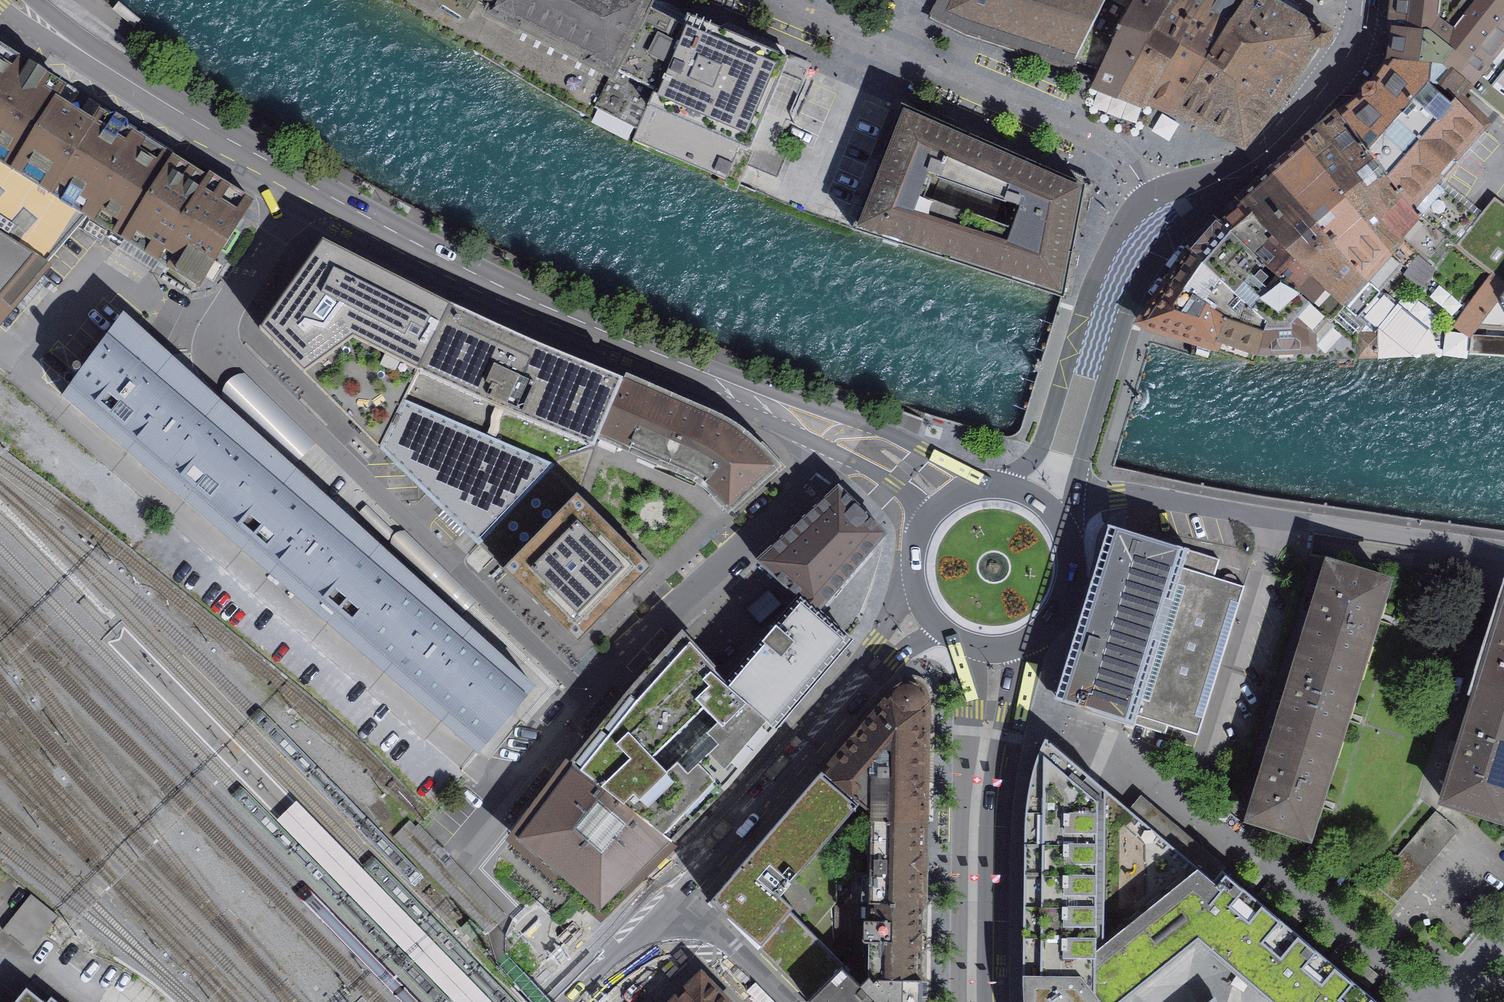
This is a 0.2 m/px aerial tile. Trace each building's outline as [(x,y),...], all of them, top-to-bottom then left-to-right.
[(500,66),(533,0),(391,0),(500,66)] [(500,66),(590,117),(595,109),(638,131),(681,30),(646,12),(651,1),(650,0),(533,0),(500,66)] [(1075,61),(1106,0),(950,0),(943,14),(964,25),(1075,61)] [(1102,69),(1137,0),(1106,0),(1075,61),(1102,69)] [(1120,95),(1123,90),(1130,80),(1167,15),(1175,0),(1137,0),(1102,69),(1098,76),(1093,85),(1120,95)] [(1150,101),(1174,56),(1208,0),(1175,0),(1167,15),(1130,80),(1123,90),(1120,95),(1146,104),(1148,105),(1149,101),(1150,101)] [(1175,114),(1209,61),(1251,0),(1208,0),(1174,56),(1150,101),(1174,111),(1173,113),(1175,114)] [(1209,61),(1258,96),(1266,101),(1277,108),(1277,107),(1275,105),(1277,101),(1276,100),(1307,54),(1309,52),(1316,42),(1323,46),(1329,36),(1319,29),(1316,33),(1313,31),(1294,19),(1301,8),(1289,0),(1251,0),(1209,61)] [(1503,118),(1503,0),(1398,0),(1392,50),(1391,62),(1414,65),(1441,68),(1465,87),(1503,118)] [(687,16),(681,30),(638,131),(634,140),(725,179),(739,147),(749,152),(767,110),(788,119),(807,75),(786,66),(788,60),(687,16)] [(87,216),(123,239),(172,161),(134,138),(132,132),(104,114),(97,114),(92,122),(57,100),(64,89),(46,78),(49,74),(0,44),(0,167),(87,216)] [(1209,61),(1175,114),(1177,115),(1178,113),(1194,120),(1193,122),(1202,126),(1203,125),(1219,133),(1218,133),(1225,137),(1226,136),(1239,142),(1239,143),(1245,146),(1249,141),(1248,140),(1257,128),(1259,130),(1263,125),(1262,123),(1273,110),(1274,111),(1277,108),(1266,101),(1258,96),(1209,61)] [(1341,116),(1357,136),(1410,210),(1411,208),(1447,238),(1472,259),(1503,282),(1503,229),(1499,235),(1432,183),(1483,127),(1455,99),(1459,93),(1465,87),(1441,68),(1414,65),(1391,62),(1374,87),(1364,97),(1341,116)] [(855,231),(1062,297),(1067,267),(1071,252),(1072,252),(1072,249),(1073,249),(1075,238),(1077,228),(1076,227),(1077,225),(1076,225),(1083,189),(1082,188),(903,109),(890,141),(889,140),(889,142),(888,142),(882,157),(883,157),(882,159),(883,160),(874,181),(866,200),(867,201),(856,227),(855,231)] [(1341,116),(1321,132),(1343,162),(1383,220),(1391,230),(1420,255),(1419,256),(1426,262),(1447,238),(1411,208),(1410,210),(1357,136),(1341,116)] [(1321,132),(1303,148),(1312,160),(1362,228),(1375,244),(1401,265),(1408,270),(1419,256),(1420,255),(1391,230),(1383,220),(1343,162),(1321,132)] [(1303,148),(1272,175),(1317,230),(1353,270),(1378,292),(1401,265),(1375,244),(1362,228),(1312,160),(1303,148)] [(174,158),(172,161),(123,239),(196,285),(201,284),(252,202),(210,175),(208,179),(174,158)] [(87,216),(0,167),(0,318),(87,216)] [(1272,175),(1240,203),(1305,269),(1327,292),(1341,305),(1356,317),(1378,292),(1353,270),(1317,230),(1272,175)] [(846,223),(856,227),(867,201),(866,200),(874,181),(864,176),(846,223)] [(1240,203),(1218,221),(1230,232),(1258,259),(1270,270),(1309,306),(1325,319),(1346,337),(1354,342),(1358,345),(1358,335),(1366,326),(1356,317),(1341,305),(1327,292),(1305,269),(1240,203)] [(1218,221),(1190,252),(1203,264),(1267,324),(1256,362),(1354,358),(1354,342),(1346,337),(1325,319),(1309,306),(1270,270),(1258,259),(1230,232),(1218,221)] [(451,305),(322,233),(260,319),(380,448),(451,305)] [(1190,252),(1170,281),(1184,291),(1225,320),(1214,348),(1248,360),(1256,362),(1267,324),(1203,264),(1190,252)] [(1433,268),(1426,262),(1419,256),(1408,270),(1404,275),(1419,287),(1433,268)] [(1493,276),(1473,302),(1488,314),(1500,298),(1503,293),(1503,284),(1493,276)] [(1170,281),(1141,323),(1148,326),(1156,330),(1195,341),(1214,348),(1225,320),(1184,291),(1170,281)] [(1488,314),(1473,302),(1456,324),(1471,336),(1488,314)] [(591,448),(594,449),(600,435),(624,380),(537,344),(451,305),(418,373),(505,412),(591,448)] [(122,315),(63,395),(214,525),(275,453),(122,315)] [(1358,345),(1359,356),(1378,356),(1378,335),(1358,335),(1358,345)] [(624,380),(600,435),(687,472),(702,480),(715,491),(729,507),(774,466),(752,444),(735,431),(717,420),(624,380)] [(480,543),(554,465),(404,401),(380,448),(479,544),(480,543)] [(554,465),(480,543),(504,568),(503,569),(578,642),(651,568),(579,496),(594,449),(591,448),(559,461),(554,465)] [(275,453),(214,525),(356,646),(415,579),(275,453)] [(839,487),(758,561),(801,597),(817,611),(886,533),(839,487)] [(1119,528),(1109,525),(1072,644),(1055,700),(1165,734),(1220,559),(1119,528)] [(1329,564),(1304,643),(1362,661),(1387,582),(1329,564)] [(415,579),(356,646),(479,752),(535,687),(415,579)] [(775,727),(850,640),(817,611),(801,597),(727,683),(726,684),(775,727)] [(1477,695),(1503,704),(1503,609),(1477,695)] [(658,663),(630,693),(722,788),(746,760),(761,742),(775,727),(726,684),(727,683),(683,634),(658,663)] [(1304,643),(1274,738),(1332,756),(1362,661),(1304,643)] [(895,686),(790,808),(827,840),(856,807),(863,813),(873,820),(923,821),(923,796),(924,762),(924,743),(925,721),(925,698),(923,692),(920,686),(914,683),(907,681),(900,683),(895,686)] [(630,693),(572,764),(671,840),(682,829),(722,788),(630,693)] [(1444,800),(1501,818),(1503,808),(1503,704),(1477,695),(1444,800)] [(1274,738),(1250,817),(1307,835),(1332,756),(1274,738)] [(1214,881),(1045,739),(1039,752),(1034,766),(1031,781),(1028,796),(1026,813),(1025,830),(1023,971),(1024,1000),(1024,1001),(1118,1001),(1198,938),(1179,922),(1214,881)] [(572,764),(517,838),(601,910),(671,840),(572,764)] [(791,981),(809,1000),(842,967),(844,966),(811,932),(837,902),(837,849),(863,813),(856,807),(827,840),(790,808),(710,900),(791,981)] [(1458,830),(1435,811),(1374,883),(1397,903),(1458,830)] [(923,821),(873,820),(872,855),(869,855),(869,873),(853,873),(853,902),(872,902),(922,903),(923,840),(923,821)] [(1198,938),(1225,960),(1268,909),(1223,871),(1214,881),(1179,922),(1198,938)] [(1366,876),(1347,899),(1379,927),(1398,904),(1397,903),(1374,883),(1366,876)] [(34,948),(61,913),(32,891),(5,926),(34,948)] [(921,978),(922,903),(872,902),(871,918),(862,918),(863,951),(866,951),(866,973),(869,977),(921,978)] [(1268,909),(1225,960),(1274,1001),(1314,1001),(1340,971),(1268,909)] [(809,1000),(811,1001),(920,1001),(921,978),(869,977),(860,985),(842,967),(809,1000)] [(1340,971),(1314,1001),(1378,1001),(1340,971)] [(701,975),(673,1001),(728,1001),(701,975)] [(27,989),(16,1001),(43,1001),(27,989)]
